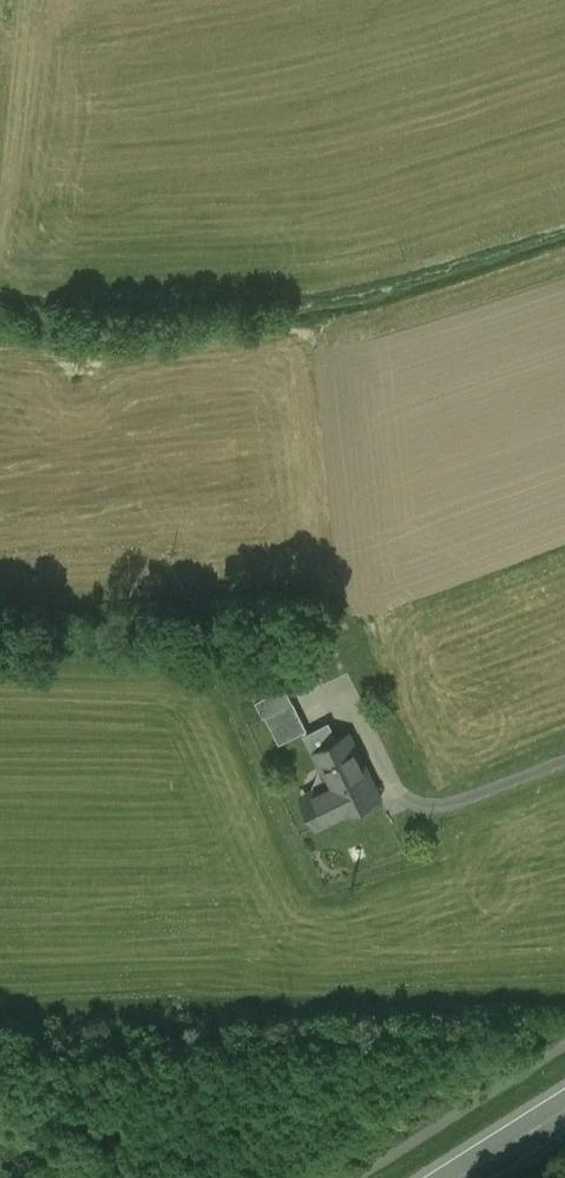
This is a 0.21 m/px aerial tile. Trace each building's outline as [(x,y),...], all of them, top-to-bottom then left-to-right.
[(294,698),(266,712),(280,741),(308,727),(294,698)] [(350,731),(336,737),(329,723),(308,733),(315,748),(314,749),(329,781),(308,792),(323,822),(344,812),(345,814),(381,796),(350,731)]
